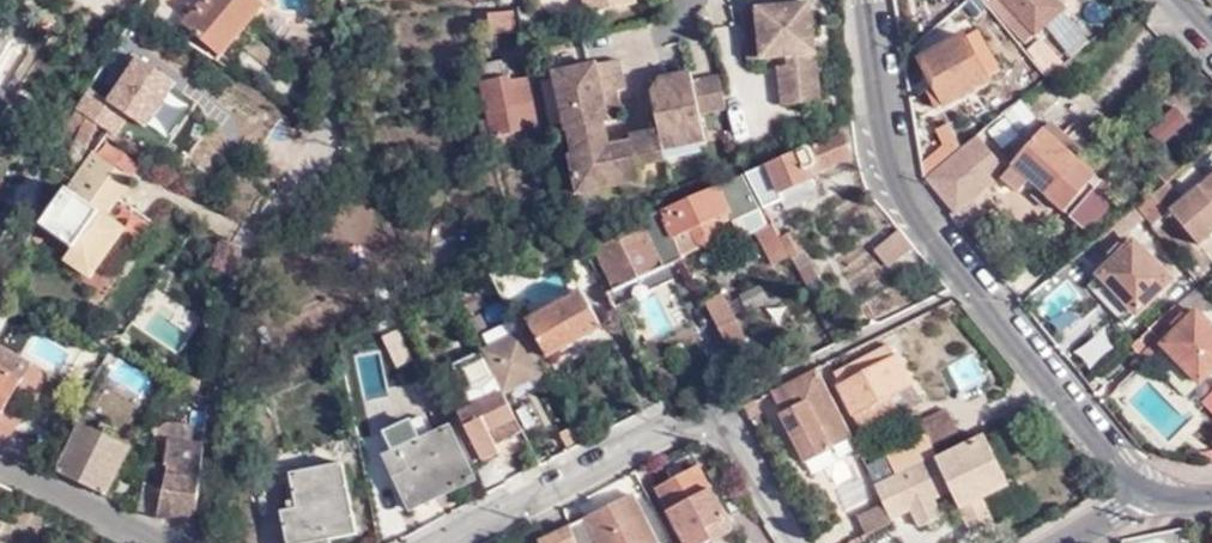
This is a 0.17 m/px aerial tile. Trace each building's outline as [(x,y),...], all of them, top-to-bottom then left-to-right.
[(120,4),(133,14),(137,8),(142,0),(123,0),(120,4)] [(225,64),(272,9),(262,0),(196,0),(171,29),(225,64)] [(590,10),(611,6),(609,0),(587,0),(590,10)] [(803,5),(793,6),(792,0),(759,4),(765,54),(791,50),(793,60),(781,62),(786,100),(823,95),(813,0),(803,0),(803,5)] [(1022,42),(1062,8),(1055,0),(989,0),(988,1),(1022,42)] [(752,55),(765,54),(759,4),(746,5),(752,55)] [(515,9),(488,12),(488,16),(481,17),(482,25),(489,24),(490,32),(518,28),(515,9)] [(967,30),(922,56),(948,102),(993,77),(967,30)] [(1039,36),(1026,47),(1048,73),(1061,62),(1039,36)] [(538,121),(529,71),(513,74),(509,56),(485,59),(487,76),(483,76),(494,129),(538,121)] [(150,84),(107,57),(76,106),(81,109),(101,123),(118,133),(150,84)] [(571,126),(578,153),(610,146),(606,122),(616,121),(625,104),(610,93),(628,88),(622,59),(558,73),(570,127),(571,126)] [(682,82),(694,80),(692,71),(680,73),(682,82)] [(729,104),(722,73),(694,80),(682,82),(680,73),(663,77),(654,91),(663,128),(666,147),(709,138),(702,111),(729,104)] [(1020,99),(989,130),(1005,146),(1036,115),(1020,99)] [(1162,142),(1189,119),(1175,103),(1148,126),(1162,142)] [(101,123),(81,109),(62,139),(72,144),(65,155),(79,162),(101,123)] [(538,121),(494,129),(497,145),(541,136),(538,121)] [(1047,123),(1041,129),(1073,158),(1078,152),(1047,123)] [(669,157),(666,147),(663,128),(634,133),(635,139),(610,146),(578,153),(574,154),(582,191),(645,178),(642,164),(669,157)] [(486,129),(472,131),(475,144),(488,141),(486,129)] [(1073,158),(1041,129),(1009,164),(1010,164),(1005,171),(1004,171),(998,178),(1015,194),(1028,180),(1083,232),(1115,198),(1097,182),(1075,161),(1073,158)] [(798,148),(748,170),(748,171),(767,204),(780,198),(784,207),(815,193),(806,175),(815,171),(814,170),(849,154),(844,142),(848,140),(845,133),(840,136),(839,132),(800,150),(798,148)] [(925,175),(952,211),(953,213),(985,187),(966,164),(986,147),(975,134),(925,175)] [(1168,177),(1188,160),(1172,140),(1147,162),(1164,181),(1168,177)] [(1075,161),(1097,182),(1111,167),(1089,146),(1075,161)] [(966,164),(985,187),(1004,171),(1005,171),(986,147),(966,164)] [(128,178),(97,156),(49,225),(79,245),(71,258),(96,276),(131,226),(107,210),(128,178)] [(767,204),(748,171),(748,170),(742,173),(761,207),(767,204)] [(1147,215),(1154,222),(1171,208),(1200,241),(1211,231),(1211,173),(1185,196),(1168,177),(1164,181),(1138,204),(1147,215)] [(666,208),(682,242),(687,250),(697,246),(704,247),(711,244),(715,238),(711,228),(728,221),(731,228),(739,233),(748,235),(753,232),(770,263),(783,256),(739,175),(666,208)] [(923,176),(952,211),(925,175),(923,176)] [(1138,204),(1102,234),(1112,244),(1147,215),(1138,204)] [(682,242),(666,208),(658,211),(678,251),(686,251),(687,250),(682,242)] [(678,251),(658,211),(645,218),(637,222),(640,228),(592,251),(591,251),(611,292),(682,257),(678,251)] [(0,220),(0,242),(9,224),(0,220)] [(794,254),(801,249),(790,229),(783,233),(792,249),(794,254)] [(886,266),(910,245),(898,230),(873,249),(886,266)] [(789,256),(794,254),(792,249),(783,233),(778,235),(789,256)] [(538,265),(560,257),(554,239),(533,247),(538,265)] [(1136,240),(1093,282),(1130,321),(1174,278),(1136,240)] [(532,264),(538,265),(533,247),(518,252),(522,263),(532,264)] [(810,286),(818,281),(801,249),(794,254),(810,286)] [(805,289),(810,286),(794,254),(789,256),(805,289)] [(738,291),(745,309),(769,300),(762,282),(738,291)] [(1211,298),(1211,294),(1204,284),(1201,282),(1178,303),(1192,318),(1202,308),(1211,298)] [(546,357),(600,326),(579,289),(525,320),(546,357)] [(731,318),(719,293),(709,298),(721,322),(731,318)] [(721,322),(709,298),(703,300),(715,325),(721,322)] [(1203,382),(1211,373),(1211,319),(1202,308),(1192,318),(1178,303),(1151,329),(1161,339),(1158,343),(1163,349),(1167,344),(1203,382)] [(744,346),(731,318),(721,322),(735,350),(744,346)] [(546,357),(525,320),(520,323),(523,329),(539,358),(540,360),(546,357)] [(735,350),(721,322),(715,325),(729,353),(735,350)] [(523,329),(520,323),(516,325),(519,331),(518,332),(536,363),(540,360),(539,358),(523,329)] [(1151,329),(1134,345),(1149,361),(1152,358),(1188,397),(1203,382),(1167,344),(1163,349),(1158,343),(1161,339),(1151,329)] [(518,332),(517,330),(484,347),(505,388),(541,371),(536,363),(518,332)] [(24,372),(18,368),(24,356),(0,343),(0,417),(24,372)] [(891,343),(838,372),(843,382),(840,383),(866,427),(901,409),(893,394),(914,383),(891,343)] [(505,388),(484,347),(481,348),(502,390),(505,388)] [(481,348),(449,364),(470,406),(462,410),(462,411),(484,456),(500,448),(496,438),(520,425),(502,390),(481,348)] [(18,368),(24,372),(31,360),(24,356),(18,368)] [(650,368),(660,386),(673,379),(663,360),(650,368)] [(851,436),(817,367),(766,393),(777,413),(775,415),(801,464),(851,436)] [(762,412),(755,399),(744,405),(751,418),(762,412)] [(926,432),(933,445),(961,432),(949,407),(920,421),(926,432)] [(462,410),(457,412),(480,459),(484,456),(462,411),(462,410)] [(61,470),(108,493),(131,444),(115,437),(118,432),(110,427),(107,433),(84,420),(61,470)] [(383,453),(410,507),(473,477),(446,423),(383,453)] [(936,453),(934,448),(933,445),(926,432),(885,451),(887,453),(896,471),(936,453)] [(896,471),(874,482),(886,503),(893,518),(912,509),(919,523),(939,512),(931,498),(927,491),(947,482),(950,489),(970,531),(991,519),(979,496),(1008,483),(984,435),(938,456),(936,453),(896,471)] [(200,510),(206,438),(195,437),(195,444),(169,442),(166,466),(164,486),(161,516),(200,510)] [(887,453),(865,463),(874,482),(896,471),(887,453)] [(335,537),(359,532),(345,463),(294,473),(300,506),(284,510),(291,542),(309,542),(335,537)] [(657,485),(689,542),(702,542),(714,536),(709,526),(728,516),(698,463),(657,485)] [(164,486),(166,466),(149,464),(146,482),(164,486)] [(155,515),(161,516),(164,486),(146,482),(138,481),(136,491),(144,493),(141,507),(155,515)] [(931,498),(950,489),(947,482),(927,491),(931,498)] [(571,524),(578,542),(656,542),(659,542),(633,492),(571,524)] [(893,518),(886,503),(858,516),(865,533),(894,520),(893,518)] [(862,535),(867,542),(897,542),(904,540),(894,520),(865,533),(862,535)] [(571,524),(543,539),(545,542),(578,542),(571,524)]
